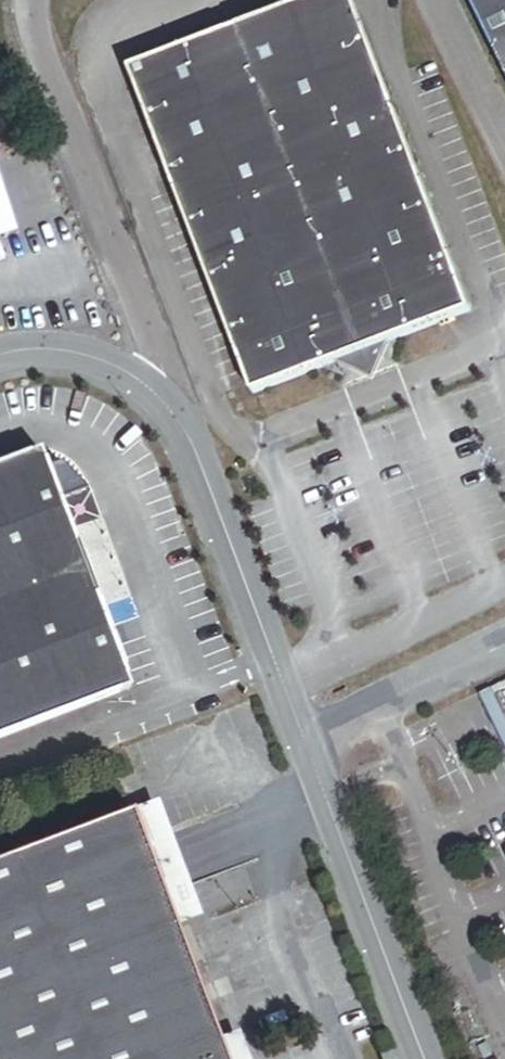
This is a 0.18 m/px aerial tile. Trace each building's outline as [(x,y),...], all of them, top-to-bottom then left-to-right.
[(353,0),(315,0),(294,8),(130,69),(251,395),(334,364),(387,345),(469,314),(353,0)] [(294,8),(315,0),(291,0),(294,8)] [(504,78),(504,0),(466,0),(504,78)] [(0,203),(0,242),(11,239),(0,203)] [(372,381),(387,345),(334,364),(372,381)] [(130,690),(39,451),(0,466),(0,739),(130,690)] [(201,920),(157,803),(132,813),(176,930),(201,920)] [(132,813),(0,863),(0,1058),(225,1058),(220,1046),(176,930),(132,813)] [(241,1038),(220,1046),(225,1058),(249,1058),(241,1038)]
